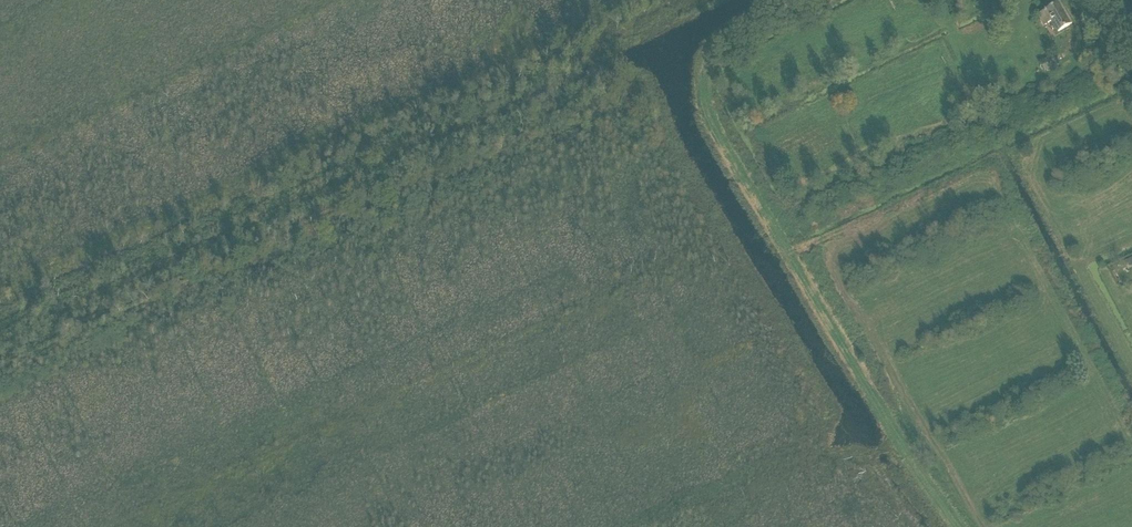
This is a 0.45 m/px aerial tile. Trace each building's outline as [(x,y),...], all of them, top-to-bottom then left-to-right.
[(1052,20),(1059,31),(1072,23),(1059,2),(1038,15),(1044,25),(1052,20)] [(1040,62),(1045,70),(1060,62),(1056,54),(1040,62)] [(1121,263),(1124,269),(1131,266),(1131,258),(1121,263)]
